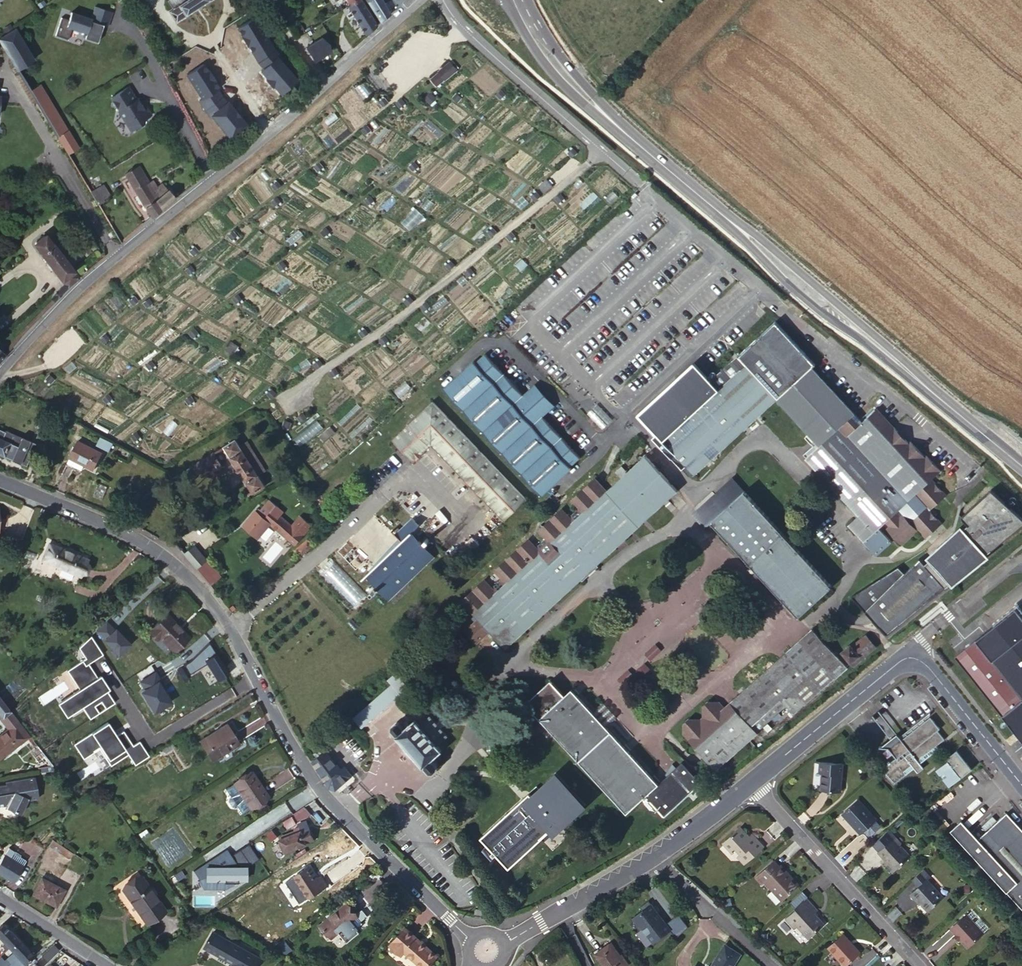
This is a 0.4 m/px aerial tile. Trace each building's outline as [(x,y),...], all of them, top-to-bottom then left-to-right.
[(172,7),(168,11),(175,23),(186,16),(185,14),(207,0),(168,0),(172,7)] [(366,35),(376,25),(376,24),(368,12),(361,0),(356,0),(350,3),(347,6),(366,35)] [(393,9),(387,0),(384,2),(383,0),(367,0),(373,9),(380,21),(390,13),(390,11),(393,9)] [(138,5),(134,8),(138,16),(143,13),(138,5)] [(113,14),(96,8),(92,20),(72,13),(70,21),(62,18),(56,36),(68,41),(72,29),(87,34),(85,40),(97,44),(103,28),(107,29),(113,14)] [(376,24),(380,21),(373,9),(368,12),(376,24)] [(254,18),(237,29),(242,37),(241,38),(247,47),(248,47),(258,63),(273,50),(254,18)] [(146,23),(142,25),(147,35),(152,32),(146,23)] [(17,70),(32,60),(13,29),(0,37),(0,43),(17,70)] [(314,62),(330,52),(322,38),(305,49),(314,62)] [(281,94),(296,80),(276,58),(279,56),(273,50),(258,63),(263,69),(260,72),(267,79),(266,80),(272,87),(273,86),(281,94)] [(450,62),(438,72),(439,73),(445,80),(457,70),(450,62)] [(199,101),(205,110),(222,97),(217,90),(219,89),(214,81),(215,81),(209,71),(209,72),(203,64),(186,74),(202,99),(199,101)] [(445,80),(439,73),(431,79),(437,86),(445,80)] [(25,84),(46,119),(56,114),(35,79),(25,84)] [(128,88),(111,98),(119,110),(118,111),(125,122),(129,123),(133,130),(144,123),(145,119),(152,115),(145,105),(142,106),(137,99),(136,100),(128,88)] [(222,97),(205,110),(211,117),(212,116),(230,139),(246,125),(228,102),(227,103),(222,97)] [(46,119),(67,154),(77,148),(56,114),(46,119)] [(129,123),(125,122),(131,131),(133,130),(129,123)] [(137,166),(123,175),(131,187),(145,178),(137,166)] [(145,208),(151,218),(162,209),(175,198),(167,189),(166,189),(161,183),(154,190),(159,195),(157,198),(152,191),(150,192),(146,184),(148,183),(145,178),(131,187),(144,208),(145,208)] [(91,188),(97,199),(109,193),(103,182),(91,188)] [(68,288),(78,279),(73,271),(52,243),(52,244),(50,241),(47,238),(46,237),(43,236),(41,237),(36,241),(35,243),(35,244),(35,246),(36,247),(40,253),(61,280),(64,284),(68,288)] [(57,298),(68,288),(64,284),(54,295),(57,298)] [(778,399),(809,434),(814,439),(820,446),(806,459),(858,516),(848,525),(877,555),(895,539),(902,545),(917,530),(926,540),(943,520),(930,512),(949,492),(934,480),(943,470),(930,456),(912,441),(897,424),(877,406),(864,418),(814,364),(816,361),(776,318),(711,375),(694,358),(638,410),(652,426),(648,430),(659,445),(692,478),(778,399)] [(472,361),(442,388),(541,496),(571,467),(569,465),(580,456),(541,415),(549,408),(548,406),(547,405),(546,403),(545,401),(544,400),(543,399),(542,397),(540,395),(539,394),(536,392),(534,390),(532,388),(530,387),(529,387),(521,394),(483,353),(473,362),(472,361)] [(533,383),(529,387),(530,387),(532,388),(534,390),(536,392),(539,394),(540,395),(542,397),(543,399),(544,400),(545,401),(546,403),(547,405),(548,406),(549,408),(553,404),(533,383)] [(431,446),(504,521),(526,499),(432,402),(394,437),(412,456),(416,456),(422,451),(421,446),(426,446),(425,441),(429,437),(432,440),(430,442),(431,446)] [(0,438),(0,454),(26,465),(36,443),(5,430),(4,433),(1,438),(0,438)] [(814,439),(809,434),(806,438),(810,442),(811,443),(814,439)] [(101,438),(97,446),(109,452),(113,444),(101,438)] [(810,442),(806,438),(798,446),(802,450),(810,442)] [(236,439),(225,446),(253,492),(264,485),(258,474),(265,469),(248,441),(240,445),(236,439)] [(77,441),(69,458),(85,465),(94,469),(102,453),(77,441)] [(219,451),(202,462),(210,474),(227,463),(219,451)] [(607,486),(596,475),(569,497),(580,507),(571,515),(563,505),(537,527),(546,538),(538,545),(529,535),(492,568),(502,578),(494,585),(484,576),(460,599),(473,614),(478,619),(472,624),(470,622),(463,628),(476,643),(489,631),(505,648),(679,487),(645,451),(626,468),(622,463),(615,471),(619,477),(607,486)] [(85,465),(69,458),(67,462),(83,470),(85,465)] [(798,616),(833,580),(745,485),(732,477),(712,497),(697,512),(700,515),(697,518),(706,527),(712,522),(752,566),(761,576),(798,616)] [(851,595),(888,637),(956,582),(954,580),(981,557),(984,559),(1021,522),(1021,512),(992,485),(962,513),(968,520),(966,523),(962,520),(952,528),(946,534),(927,553),(930,557),(925,561),(920,556),(905,571),(900,565),(851,595)] [(255,510),(244,524),(258,537),(271,523),(295,544),(311,525),(300,516),(292,525),(280,515),(283,511),(270,500),(261,510),(259,508),(257,512),(255,510)] [(389,600),(434,557),(411,533),(418,525),(411,518),(395,534),(391,531),(401,541),(361,579),(362,580),(366,576),(389,600)] [(467,541),(475,549),(479,544),(472,537),(467,541)] [(296,549),(301,555),(314,544),(307,538),(296,549)] [(49,544),(43,559),(79,574),(86,559),(49,544)] [(185,554),(211,584),(221,577),(196,545),(185,554)] [(761,576),(752,566),(748,569),(757,580),(761,576)] [(1015,609),(975,641),(1021,699),(1021,618),(1015,609)] [(166,614),(148,631),(156,639),(159,637),(173,651),(188,637),(166,614)] [(104,621),(95,631),(103,639),(102,640),(110,648),(108,650),(114,657),(128,644),(114,629),(113,630),(111,631),(109,629),(110,627),(104,621)] [(812,625),(725,704),(720,699),(706,699),(702,704),(703,716),(698,716),(688,716),(683,720),(684,734),(690,741),(715,769),(758,732),(786,706),(793,714),(848,666),(812,625)] [(851,645),(843,652),(854,665),(875,647),(866,635),(853,646),(851,645)] [(101,655),(89,636),(77,648),(84,658),(66,670),(78,689),(56,703),(65,717),(80,707),(88,719),(113,703),(105,690),(107,688),(99,676),(93,680),(84,666),(90,662),(101,655)] [(955,657),(1003,715),(1021,700),(1021,699),(975,641),(955,657)] [(216,681),(227,674),(214,652),(205,644),(188,661),(181,665),(187,675),(205,664),(216,681)] [(134,674),(139,681),(154,672),(149,665),(134,674)] [(154,672),(139,681),(144,689),(139,692),(152,713),(169,702),(162,690),(156,682),(159,680),(154,672)] [(393,674),(350,714),(362,728),(406,689),(393,674)] [(608,726),(594,709),(571,685),(565,692),(551,676),(523,701),(626,814),(646,795),(664,814),(701,780),(682,760),(676,766),(666,775),(660,780),(608,726)] [(1003,715),(1008,723),(1009,722),(1014,728),(1013,729),(1021,740),(1021,700),(1003,715)] [(26,736),(9,713),(0,702),(0,721),(7,730),(0,735),(0,756),(26,736)] [(603,702),(594,709),(608,726),(617,717),(603,702)] [(398,729),(396,731),(423,761),(425,760),(429,766),(433,766),(436,763),(437,759),(431,753),(442,744),(437,739),(447,730),(430,711),(420,719),(415,714),(405,723),(400,717),(396,717),(393,719),(393,724),(398,729)] [(895,759),(881,770),(892,785),(913,769),(916,773),(923,768),(920,764),(939,748),(937,746),(945,740),(938,731),(941,729),(930,716),(902,740),(899,737),(893,742),(894,743),(889,748),(886,748),(895,759)] [(114,718),(112,719),(120,733),(122,731),(114,718)] [(72,745),(77,752),(80,750),(84,757),(97,748),(98,749),(109,766),(126,755),(133,765),(148,756),(138,742),(131,746),(122,731),(120,733),(112,719),(72,745)] [(225,724),(199,740),(211,761),(237,744),(225,724)] [(173,746),(171,743),(162,749),(164,752),(173,746)] [(310,757),(330,788),(336,789),(352,776),(341,764),(337,766),(324,748),(310,757)] [(946,759),(948,761),(957,754),(965,764),(967,762),(957,750),(946,759)] [(937,770),(950,786),(972,769),(967,762),(965,764),(957,754),(948,761),(937,770)] [(666,775),(676,766),(670,759),(660,769),(666,775)] [(841,790),(842,763),(814,761),(819,761),(819,770),(820,771),(820,788),(841,790)] [(252,772),(233,783),(249,808),(267,796),(252,772)] [(561,772),(535,794),(532,792),(482,837),(511,869),(552,833),(557,839),(593,807),(561,772)] [(0,784),(0,805),(2,804),(11,809),(10,810),(17,814),(24,800),(36,798),(33,777),(3,782),(4,784),(0,784)] [(233,783),(226,787),(243,812),(249,808),(233,783)] [(299,799),(287,806),(292,814),(303,806),(299,799)] [(848,821),(850,819),(853,823),(861,832),(864,830),(868,834),(871,834),(879,826),(879,824),(874,819),(875,818),(857,799),(841,814),(848,821)] [(1007,812),(978,838),(961,819),(950,830),(1021,906),(1021,828),(1007,812)] [(864,830),(861,832),(869,840),(883,827),(875,818),(874,819),(879,824),(879,826),(871,834),(868,834),(864,830)] [(306,821),(298,824),(301,830),(279,839),(284,852),(314,840),(306,821)] [(749,835),(741,826),(723,841),(731,850),(736,845),(743,852),(738,856),(744,863),(764,846),(752,833),(749,835)] [(895,836),(878,852),(887,861),(885,863),(892,871),(910,855),(899,843),(900,842),(895,836)] [(68,858),(72,852),(51,839),(47,846),(68,858)] [(8,880),(10,877),(13,879),(24,860),(12,852),(13,851),(7,847),(0,859),(0,874),(8,880)] [(774,859),(757,875),(763,881),(765,880),(782,898),(799,883),(791,874),(789,876),(786,872),(787,870),(781,864),(780,865),(774,859)] [(319,880),(317,877),(309,866),(293,877),(307,897),(326,883),(322,877),(319,880)] [(924,869),(912,879),(919,886),(911,893),(927,910),(943,897),(928,879),(930,876),(924,869)] [(141,877),(122,890),(145,923),(164,910),(141,877)] [(40,878),(32,894),(55,906),(63,889),(40,878)] [(785,918),(792,926),(795,923),(797,926),(807,937),(825,921),(815,911),(818,908),(801,890),(790,900),(796,908),(785,918)] [(668,929),(664,925),(657,917),(656,919),(653,916),(654,913),(644,902),(636,909),(639,912),(629,921),(638,931),(640,929),(652,943),(668,929)] [(346,903),(321,924),(332,937),(356,915),(346,903)] [(687,926),(677,913),(664,925),(668,929),(675,936),(687,926)] [(951,927),(957,934),(961,938),(968,946),(983,933),(966,914),(951,927)] [(8,947),(17,938),(2,923),(0,925),(0,939),(8,947)] [(389,944),(400,955),(404,951),(421,965),(426,965),(436,955),(405,927),(389,944)] [(203,948),(213,953),(232,964),(231,965),(256,965),(262,959),(212,932),(203,948)] [(843,932),(829,946),(845,963),(859,950),(843,932)] [(8,947),(12,952),(5,959),(8,962),(5,965),(29,965),(32,963),(36,960),(32,956),(32,955),(17,938),(8,947)] [(608,944),(624,965),(625,965),(628,964),(621,954),(619,955),(611,942),(608,944)] [(608,944),(595,953),(604,965),(624,965),(608,944)] [(739,953),(724,944),(710,965),(731,965),(739,953)]
